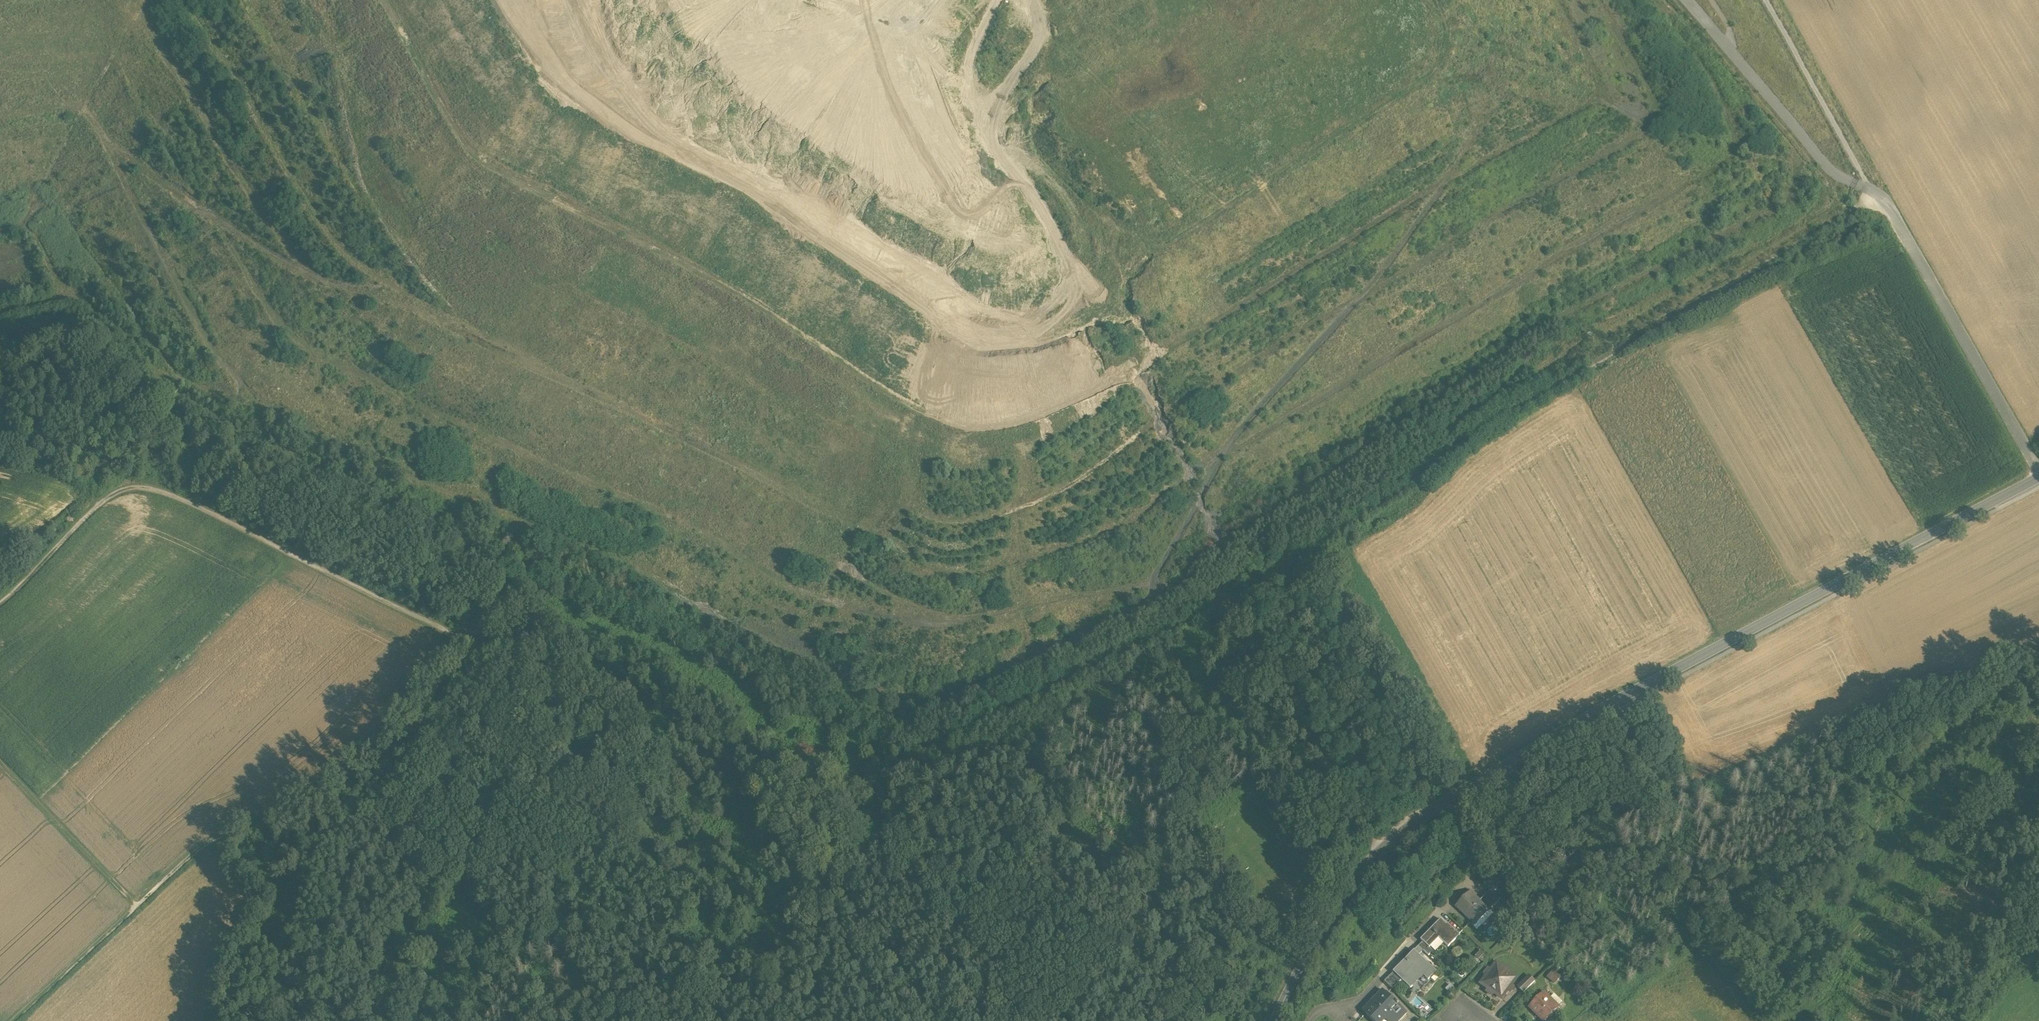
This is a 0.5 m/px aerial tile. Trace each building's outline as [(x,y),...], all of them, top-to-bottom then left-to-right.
[(1493,888),(1479,902),(1489,911),(1503,898),(1493,888)] [(1479,902),(1469,892),(1455,906),(1475,925),(1489,911),(1479,902)] [(1451,929),(1440,919),(1420,940),(1423,942),(1429,948),(1439,939),(1448,948),(1459,936),(1452,928),(1451,929)] [(1429,948),(1423,942),(1418,947),(1423,951),(1428,956),(1433,952),(1429,948)] [(1423,951),(1418,947),(1414,951),(1418,956),(1423,951)] [(1418,956),(1414,951),(1393,972),(1394,973),(1401,980),(1410,989),(1423,976),(1428,981),(1436,973),(1418,956)] [(1504,969),(1496,963),(1491,970),(1488,968),(1483,975),(1486,977),(1484,980),(1487,982),(1485,986),(1488,989),(1486,991),(1493,996),(1494,993),(1501,999),(1507,991),(1512,991),(1512,985),(1517,978),(1509,973),(1509,969),(1504,969)] [(1401,980),(1394,973),(1384,982),(1392,989),(1401,980)] [(1523,992),(1535,981),(1529,974),(1517,986),(1523,992)] [(1383,991),(1363,1012),(1372,1020),(1382,1020),(1384,1019),(1386,1020),(1397,1020),(1405,1013),(1383,991)] [(1539,999),(1536,999),(1535,1002),(1530,1008),(1543,1020),(1545,1020),(1550,1016),(1553,1016),(1553,1013),(1558,1008),(1544,994),(1539,999)]
